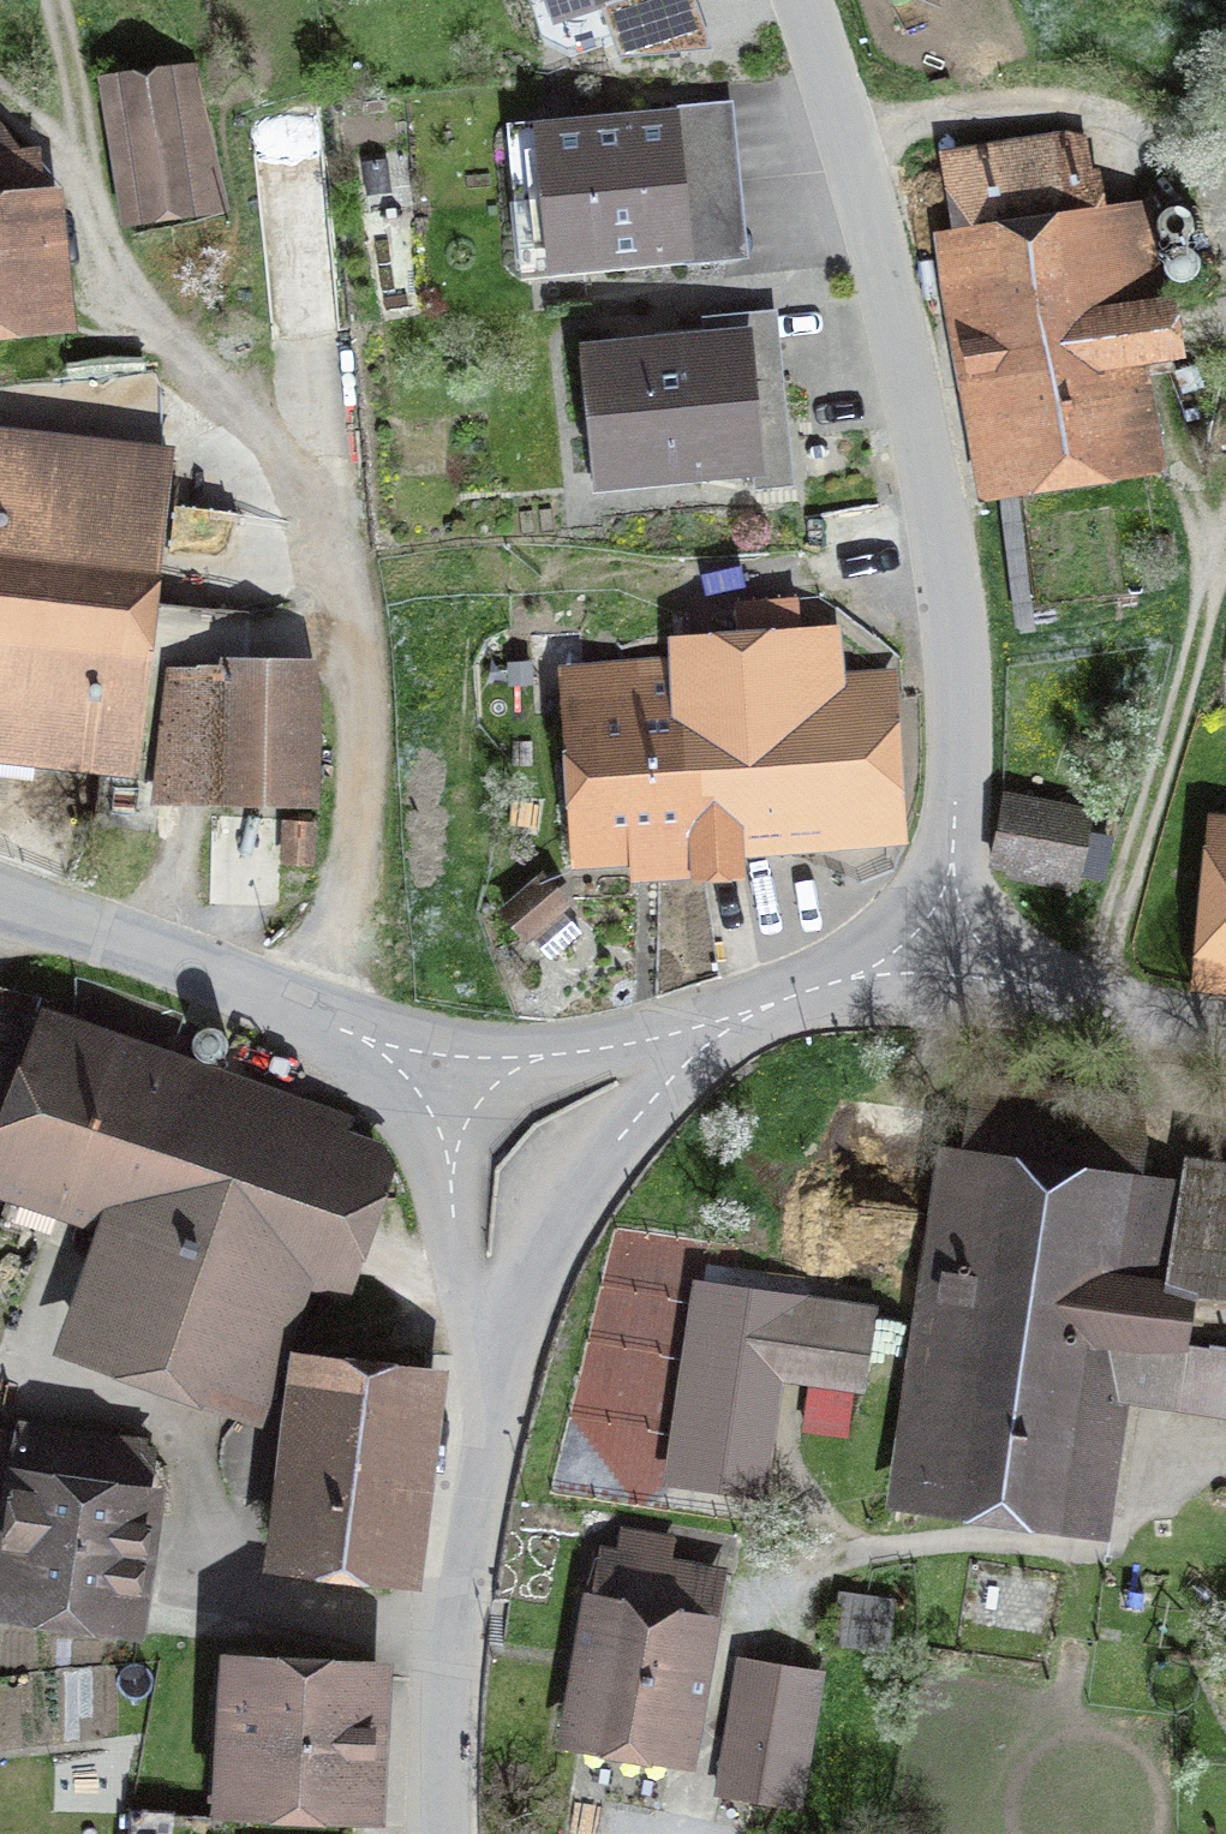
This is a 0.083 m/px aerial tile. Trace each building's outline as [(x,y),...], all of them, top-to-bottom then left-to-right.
[(555,58),(686,13),(682,0),(535,0),(555,58)] [(189,73),(99,90),(128,244),(218,227),(189,73)] [(560,212),(731,184),(720,115),(549,142),(560,212)] [(731,184),(560,212),(571,284),(743,257),(731,184)] [(0,213),(0,364),(77,355),(60,206),(0,213)] [(1114,217),(926,251),(974,518),(1137,488),(1119,390),(1187,378),(1174,311),(1132,319),(1114,217)] [(580,365),(595,512),(759,495),(744,348),(580,365)] [(144,788),(171,459),(0,445),(0,776),(144,788)] [(665,668),(563,675),(576,875),(900,854),(889,685),(842,688),(839,636),(664,647),(665,668)] [(317,679),(164,688),(151,818),(312,826),(317,679)] [(1094,821),(1003,807),(990,889),(1081,902),(1094,821)] [(1199,825),(1192,997),(1225,999),(1225,826),(1199,825)] [(537,896),(500,930),(523,954),(559,920),(537,896)] [(43,1030),(0,1141),(0,1219),(96,1249),(54,1379),(244,1442),(296,1294),(350,1314),(390,1197),(356,1134),(43,1030)] [(1185,1175),(1167,1308),(1225,1316),(1225,1181),(1185,1175)] [(1147,1206),(949,1178),(901,1518),(1106,1547),(1130,1378),(1173,1384),(1182,1317),(1132,1310),(1147,1206)] [(914,1328),(742,1302),(728,1389),(901,1415),(914,1328)] [(1195,1370),(1187,1433),(1225,1438),(1225,1374),(1195,1370)] [(447,1393),(291,1375),(264,1594),(420,1613),(447,1393)] [(0,1489),(0,1646),(146,1661),(162,1506),(0,1489)] [(710,1627),(589,1605),(560,1761),(681,1783),(710,1627)] [(883,1608),(835,1606),(832,1658),(881,1660),(883,1608)] [(815,1684),(738,1671),(715,1806),(792,1820),(815,1684)] [(220,1833),(379,1833),(383,1683),(224,1679),(220,1833)] [(133,1826),(132,1833),(170,1833),(170,1827),(133,1826)]
